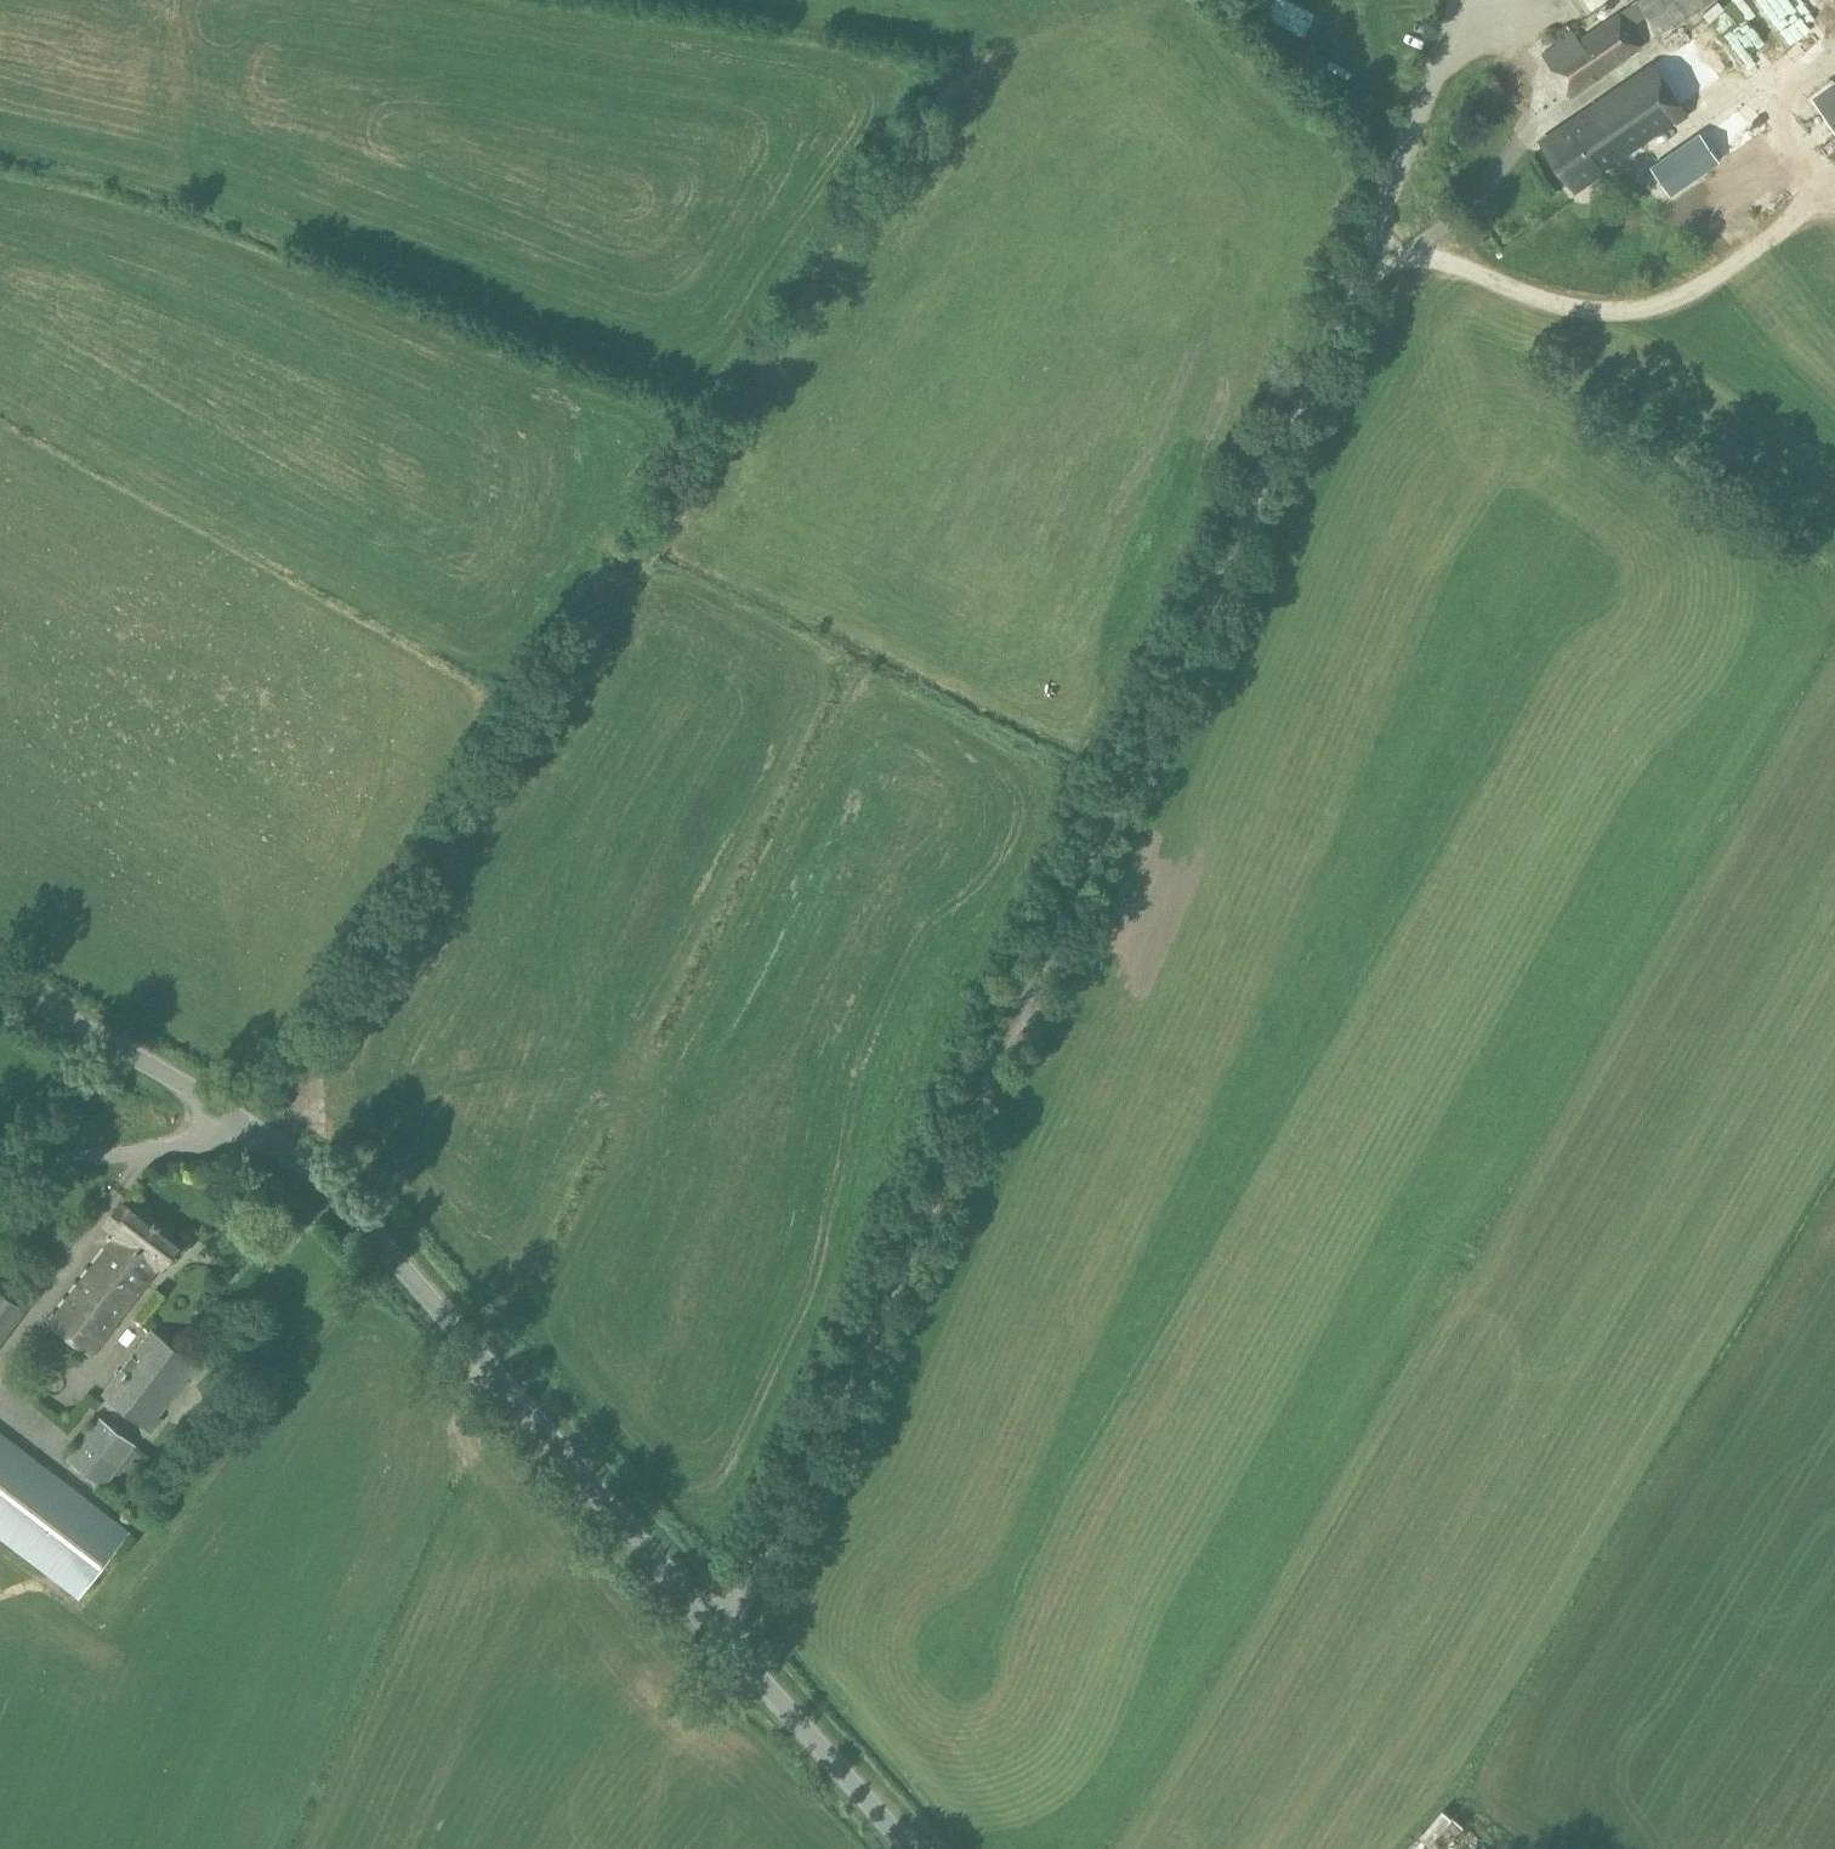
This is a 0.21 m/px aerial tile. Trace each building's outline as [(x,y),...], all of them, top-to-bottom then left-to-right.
[(1704,0),(1637,0),(1576,41),(1570,32),(1541,52),(1570,95),(1640,47),(1627,26),(1646,13),(1658,31),(1704,0)] [(1596,175),(1685,113),(1651,65),(1539,143),(1573,192),(1580,187),(1583,191),(1599,179),(1596,175)] [(1815,101),(1834,130),(1834,88),(1815,101)] [(1371,93),(1363,101),(1370,107),(1373,110),(1380,103),(1377,99),(1371,93)] [(1699,134),(1667,156),(1686,184),(1718,162),(1699,134)] [(131,1209),(123,1203),(107,1224),(117,1232),(49,1321),(90,1352),(159,1262),(162,1264),(182,1239),(135,1203),(131,1209)] [(0,1291),(0,1341),(24,1309),(0,1291)] [(147,1429),(198,1362),(153,1327),(102,1393),(125,1410),(147,1429)] [(104,1485),(136,1443),(99,1415),(67,1457),(104,1485)] [(0,1432),(0,1534),(82,1596),(131,1533),(0,1432)]
